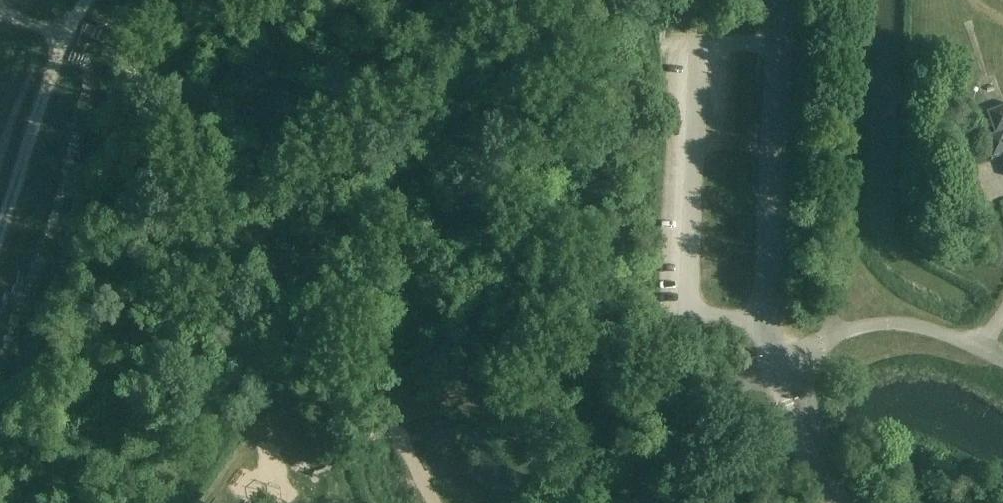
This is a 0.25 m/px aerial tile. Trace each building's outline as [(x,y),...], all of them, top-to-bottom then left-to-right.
[(983,137),(991,158),(1002,155),(1002,158),(1002,104),(986,110),(994,133),(983,137)] [(737,348),(727,348),(726,358),(737,359),(737,348)]
